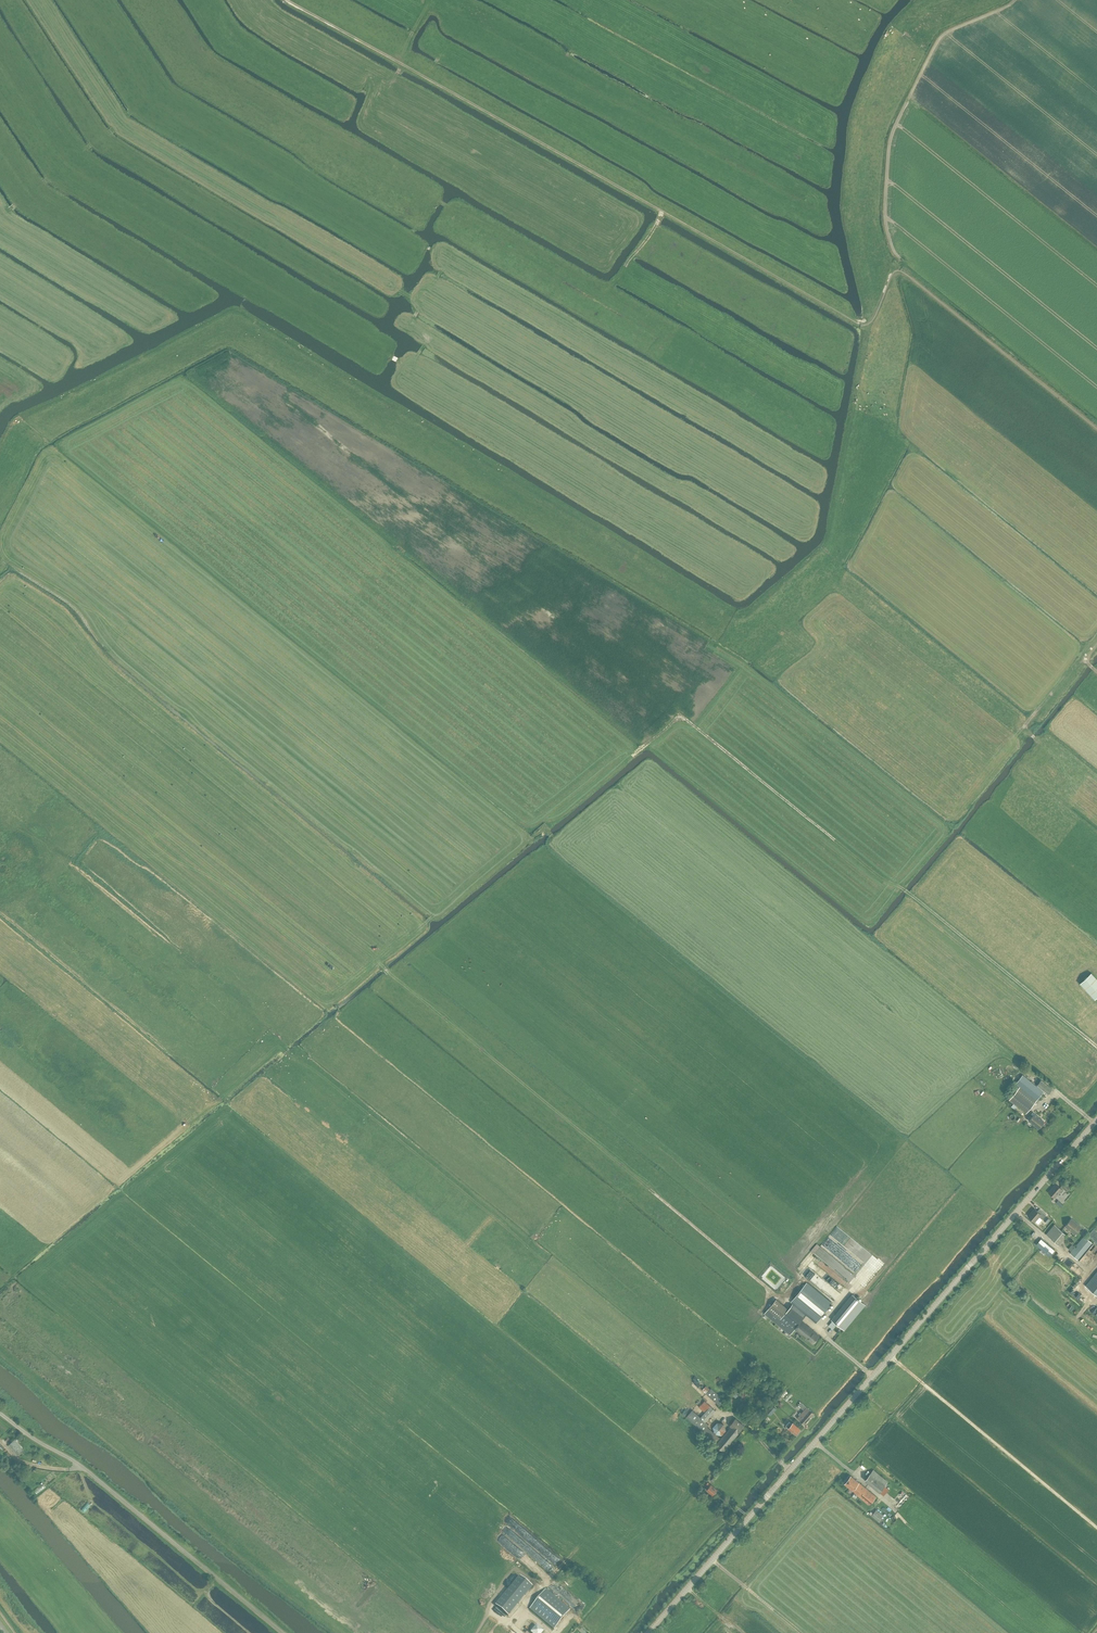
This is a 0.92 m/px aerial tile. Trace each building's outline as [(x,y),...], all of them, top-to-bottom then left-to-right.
[(1080,983),(1095,999),(1096,997),(1096,979),(1091,972),(1080,983)] [(1020,1087),(1010,1099),(1026,1113),(1044,1091),(1026,1079),(1022,1075),(1015,1083),(1020,1087)] [(1041,1079),(1036,1085),(1048,1094),(1052,1089),(1041,1079)] [(1034,1113),(1029,1120),(1039,1128),(1044,1121),(1034,1113)] [(1066,1190),(1070,1186),(1065,1182),(1061,1186),(1066,1190)] [(1056,1184),(1049,1192),(1054,1197),(1060,1192),(1061,1193),(1063,1190),(1056,1184)] [(1038,1212),(1034,1208),(1028,1215),(1035,1221),(1039,1216),(1042,1219),(1046,1214),(1041,1209),(1038,1212)] [(1075,1234),(1081,1226),(1072,1218),(1065,1226),(1075,1234)] [(1054,1224),(1046,1234),(1058,1245),(1067,1235),(1054,1224)] [(1084,1236),(1075,1247),(1072,1244),(1068,1248),(1071,1251),(1070,1253),(1086,1266),(1096,1253),(1096,1246),(1084,1236)] [(1050,1254),(1054,1249),(1042,1238),(1037,1243),(1050,1254)] [(1085,1285),(1096,1295),(1096,1270),(1085,1285)] [(812,1343),(819,1335),(801,1320),(806,1314),(816,1322),(832,1303),(806,1282),(791,1301),(793,1303),(788,1308),(786,1307),(776,1299),(764,1313),(773,1320),(774,1321),(790,1334),(795,1328),(812,1343)] [(836,1314),(832,1319),(833,1320),(838,1324),(845,1329),(865,1304),(861,1301),(860,1300),(852,1294),(836,1314)] [(710,1389),(706,1386),(702,1390),(706,1394),(710,1389)] [(710,1389),(706,1394),(713,1399),(720,1405),(725,1399),(722,1397),(718,1394),(711,1388),(710,1389)] [(801,1402),(798,1405),(804,1410),(806,1407),(801,1402)] [(770,1415),(776,1409),(771,1404),(766,1411),(770,1415)] [(692,1410),(686,1417),(692,1423),(702,1431),(707,1426),(708,1424),(705,1422),(715,1410),(710,1406),(700,1417),(699,1416),(692,1410)] [(804,1410),(797,1418),(804,1424),(814,1413),(806,1407),(804,1410)] [(716,1444),(723,1451),(738,1434),(737,1433),(744,1425),(735,1418),(729,1426),(730,1427),(721,1438),(716,1444)] [(792,1423),(789,1421),(787,1423),(785,1425),(788,1427),(788,1428),(791,1431),(792,1430),(796,1434),(799,1430),(795,1426),(796,1426),(793,1422),(792,1423)] [(707,1426),(702,1431),(716,1444),(721,1438),(707,1426)] [(23,1448),(15,1439),(13,1440),(10,1436),(6,1440),(9,1444),(10,1443),(18,1453),(17,1453),(17,1454),(23,1448)] [(874,1470),(865,1480),(879,1492),(888,1482),(874,1470)] [(870,1504),(876,1496),(851,1476),(845,1484),(870,1504)] [(712,1495),(717,1490),(707,1482),(705,1484),(709,1487),(706,1490),(712,1495)] [(877,1509),(872,1516),(879,1521),(884,1515),(877,1509)] [(520,1576),(496,1605),(509,1615),(533,1586),(520,1576)] [(554,1629),(570,1609),(545,1589),(529,1609),(554,1629)]
